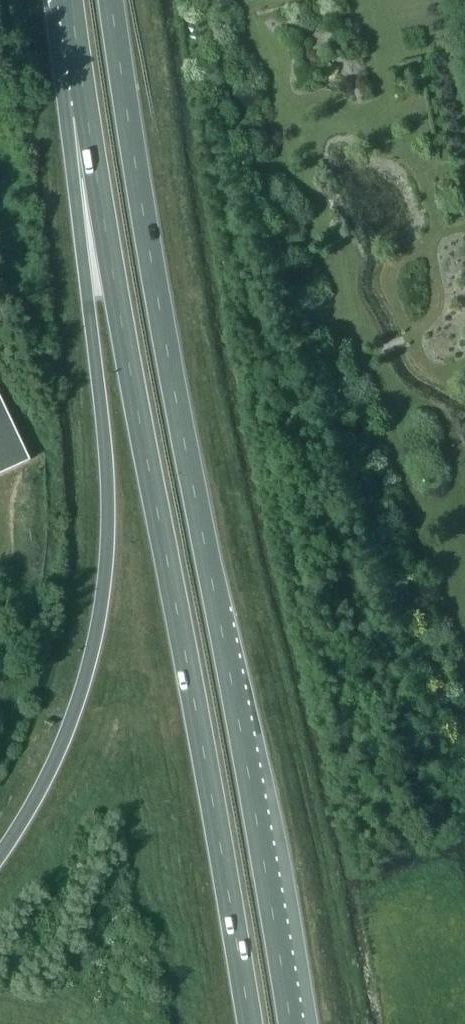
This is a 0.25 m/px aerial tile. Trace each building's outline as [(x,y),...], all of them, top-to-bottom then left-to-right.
[(29,459),(0,399),(0,473),(29,459)]
